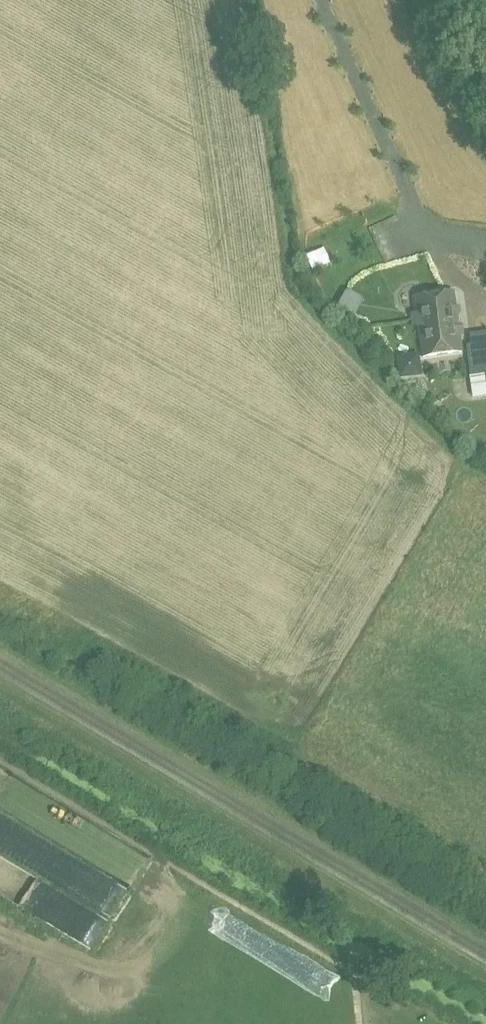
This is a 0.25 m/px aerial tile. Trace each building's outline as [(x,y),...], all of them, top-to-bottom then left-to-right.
[(414,297),(417,318),(430,316),(431,322),(436,321),(436,320),(445,319),(447,329),(460,327),(455,292),(414,297)] [(417,318),(422,356),(463,351),(460,327),(447,329),(445,319),(436,320),(436,321),(431,322),(430,316),(417,318)] [(471,375),(485,373),(485,335),(471,337),(473,361),(470,361),(471,375)] [(408,376),(428,376),(428,358),(407,358),(408,376)] [(471,375),(474,396),(485,395),(485,373),(471,375)] [(0,828),(0,851),(74,888),(89,859),(5,817),(0,828)] [(19,860),(0,852),(0,870),(12,876),(19,860)] [(32,873),(20,879),(28,893),(40,887),(32,873)]
